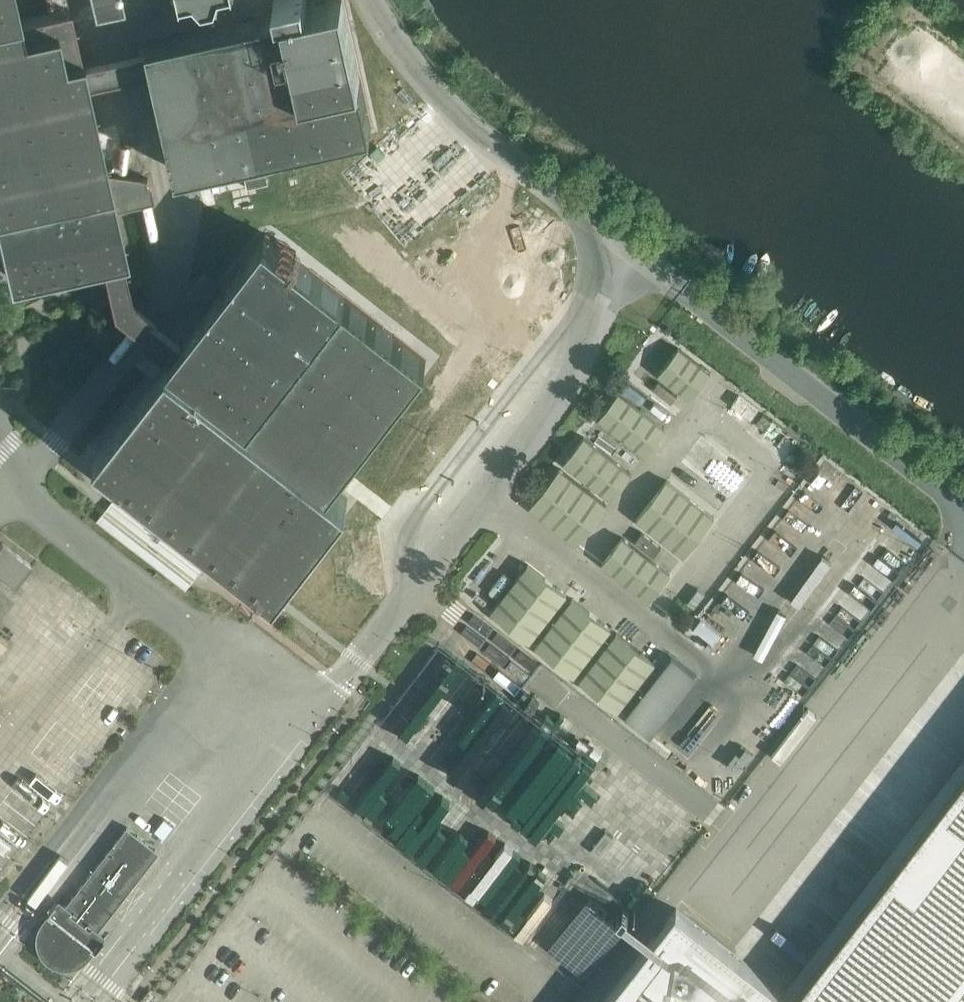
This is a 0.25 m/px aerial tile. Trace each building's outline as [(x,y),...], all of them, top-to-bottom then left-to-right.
[(5,275),(99,254),(119,249),(124,248),(117,220),(115,210),(136,205),(154,201),(149,178),(130,176),(107,172),(97,130),(95,122),(87,83),(97,81),(150,69),(154,69),(154,68),(149,48),(82,63),(82,62),(79,48),(61,52),(54,19),(21,27),(18,14),(18,12),(15,0),(0,0),(0,253),(5,275)] [(154,68),(154,69),(177,170),(372,126),(361,77),(344,0),(315,0),(306,2),(306,0),(276,0),(278,8),(147,37),(149,48),(154,68)] [(61,52),(79,48),(69,3),(18,14),(21,27),(54,19),(61,52)] [(246,162),(245,167),(247,171),(250,174),(255,175),(259,173),(261,169),(261,164),(258,160),(254,159),(250,159),(246,162)] [(266,173),(245,177),(247,187),(269,183),(266,173)] [(265,233),(94,454),(275,590),(347,499),(331,486),(428,361),(265,233)] [(187,301),(198,310),(219,284),(207,275),(187,301)] [(659,373),(691,398),(711,372),(679,348),(659,373)] [(619,392),(599,418),(646,455),(666,430),(619,392)] [(732,498),(754,469),(704,432),(682,461),(732,498)] [(584,436),(564,462),(612,499),(632,474),(584,436)] [(530,506),(578,543),(607,505),(560,468),(530,506)] [(714,517),(666,480),(637,519),(684,556),(714,517)] [(213,554),(124,485),(97,520),(186,589),(213,554)] [(622,537),(602,563),(650,600),(670,574),(622,537)] [(0,545),(0,576),(14,587),(30,566),(2,543),(0,545)] [(491,611),(529,641),(567,594),(528,564),(491,611)] [(535,646),(574,676),(611,628),(572,598),(535,646)] [(579,680),(618,710),(655,662),(617,632),(579,680)] [(628,712),(656,733),(701,671),(673,650),(628,712)] [(437,652),(437,673),(477,673),(477,652),(437,652)] [(791,997),(676,908),(603,1001),(963,1001),(963,773),(791,997)] [(41,931),(41,935),(40,937),(41,940),(41,944),(43,948),(45,952),(47,955),(50,958),(54,960),(58,962),(62,963),(66,964),(70,963),(74,962),(78,961),(81,959),(84,956),(87,954),(93,946),(97,949),(105,938),(97,932),(159,852),(125,827),(63,908),(55,901),(48,911),(52,914),(46,922),(44,925),(42,928),(41,931)] [(498,911),(522,937),(548,912),(539,902),(555,887),(541,872),(498,911)]
